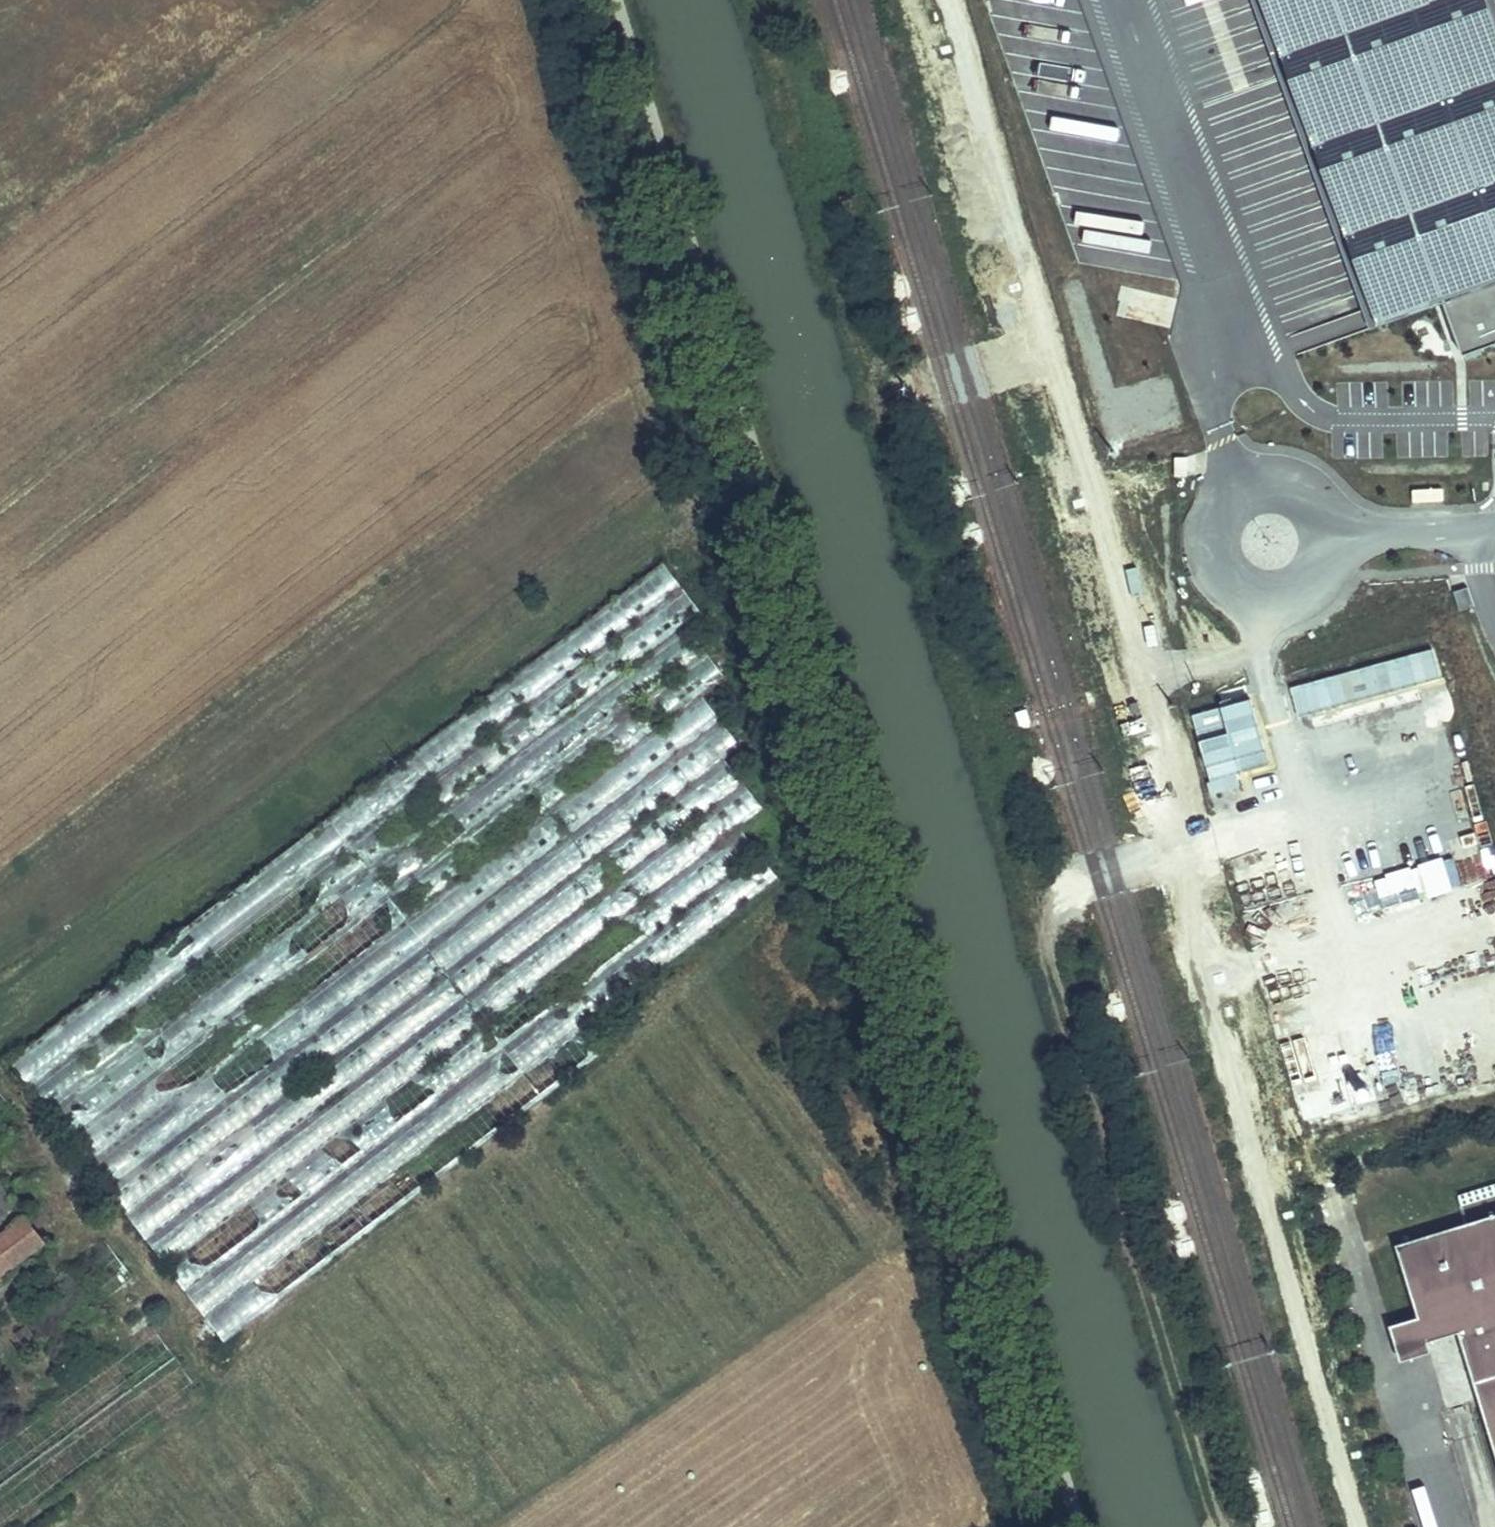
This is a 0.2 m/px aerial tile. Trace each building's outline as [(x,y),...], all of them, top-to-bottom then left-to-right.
[(1482,0),(1259,0),(1396,380),(1494,344),(1494,37),(1482,0)] [(1441,489),(1411,491),(1412,503),(1442,501),(1441,489)] [(658,561),(7,1065),(223,1342),(603,1047),(586,1025),(778,877),(739,827),(764,807),(744,782),(758,771),(700,698),(727,677),(687,626),(700,615),(658,561)] [(27,1211),(0,1178),(0,1232),(27,1211)] [(27,1211),(0,1232),(0,1272),(46,1235),(27,1211)] [(1428,1236),(1458,1334),(1494,1454),(1494,1215),(1428,1236)] [(1396,1353),(1458,1334),(1428,1236),(1395,1246),(1417,1318),(1388,1327),(1396,1353)]
